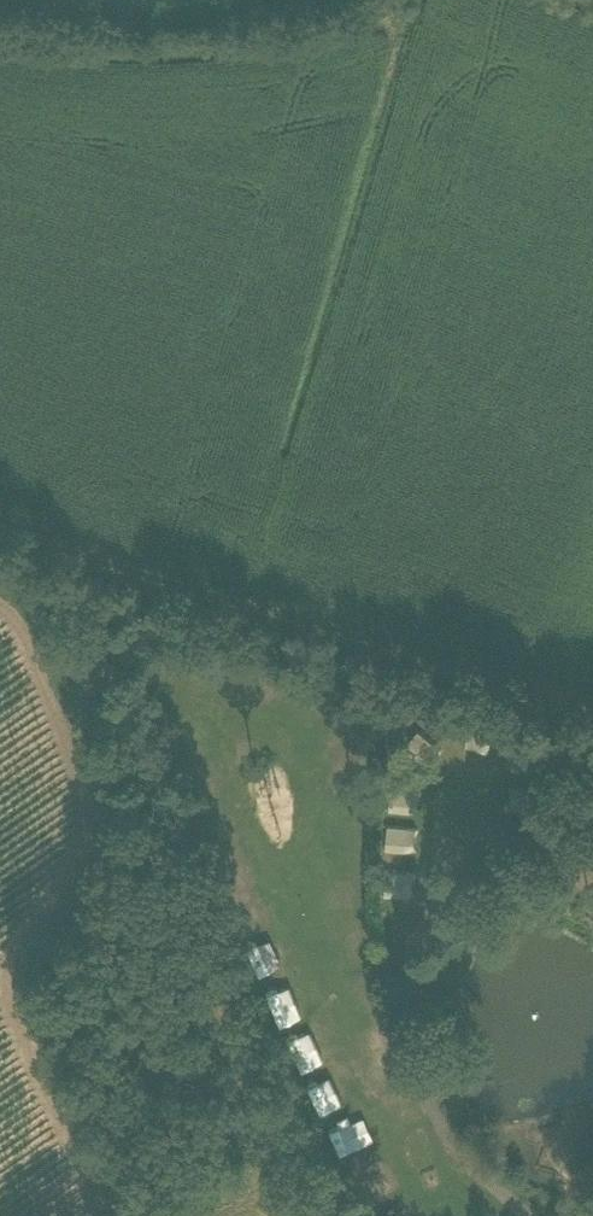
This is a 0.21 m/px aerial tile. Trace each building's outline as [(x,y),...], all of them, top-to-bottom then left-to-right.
[(427,769),(444,750),(421,728),(404,747),(427,769)] [(387,786),(388,817),(422,815),(420,785),(387,786)] [(383,852),(417,853),(418,826),(384,825),(383,852)] [(380,898),(416,899),(416,869),(380,869),(380,898)] [(391,1215),(418,1215),(413,1206),(391,1215)]
